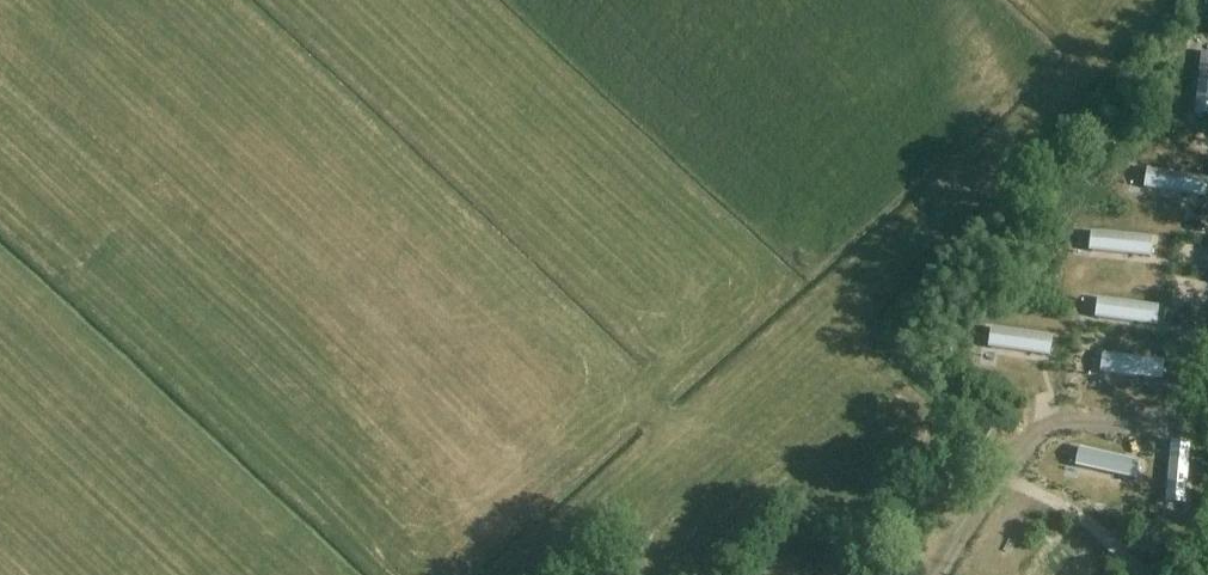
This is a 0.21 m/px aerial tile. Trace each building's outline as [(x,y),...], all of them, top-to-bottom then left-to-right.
[(1202,53),(1195,115),(1207,116),(1207,54),(1202,53)] [(1147,169),(1144,188),(1205,198),(1207,181),(1207,179),(1147,169)] [(1152,239),(1091,232),(1089,251),(1150,258),(1152,239)] [(1081,246),(1057,247),(1057,264),(1081,264),(1081,246)] [(1159,307),(1098,299),(1095,318),(1157,326),(1159,307)] [(1052,338),(991,329),(989,348),(1050,357),(1052,338)] [(1164,362),(1103,354),(1100,373),(1162,380),(1164,362)] [(1185,505),(1190,443),(1171,442),(1166,503),(1185,505)] [(1140,461),(1080,448),(1075,467),(1136,480),(1140,461)]
